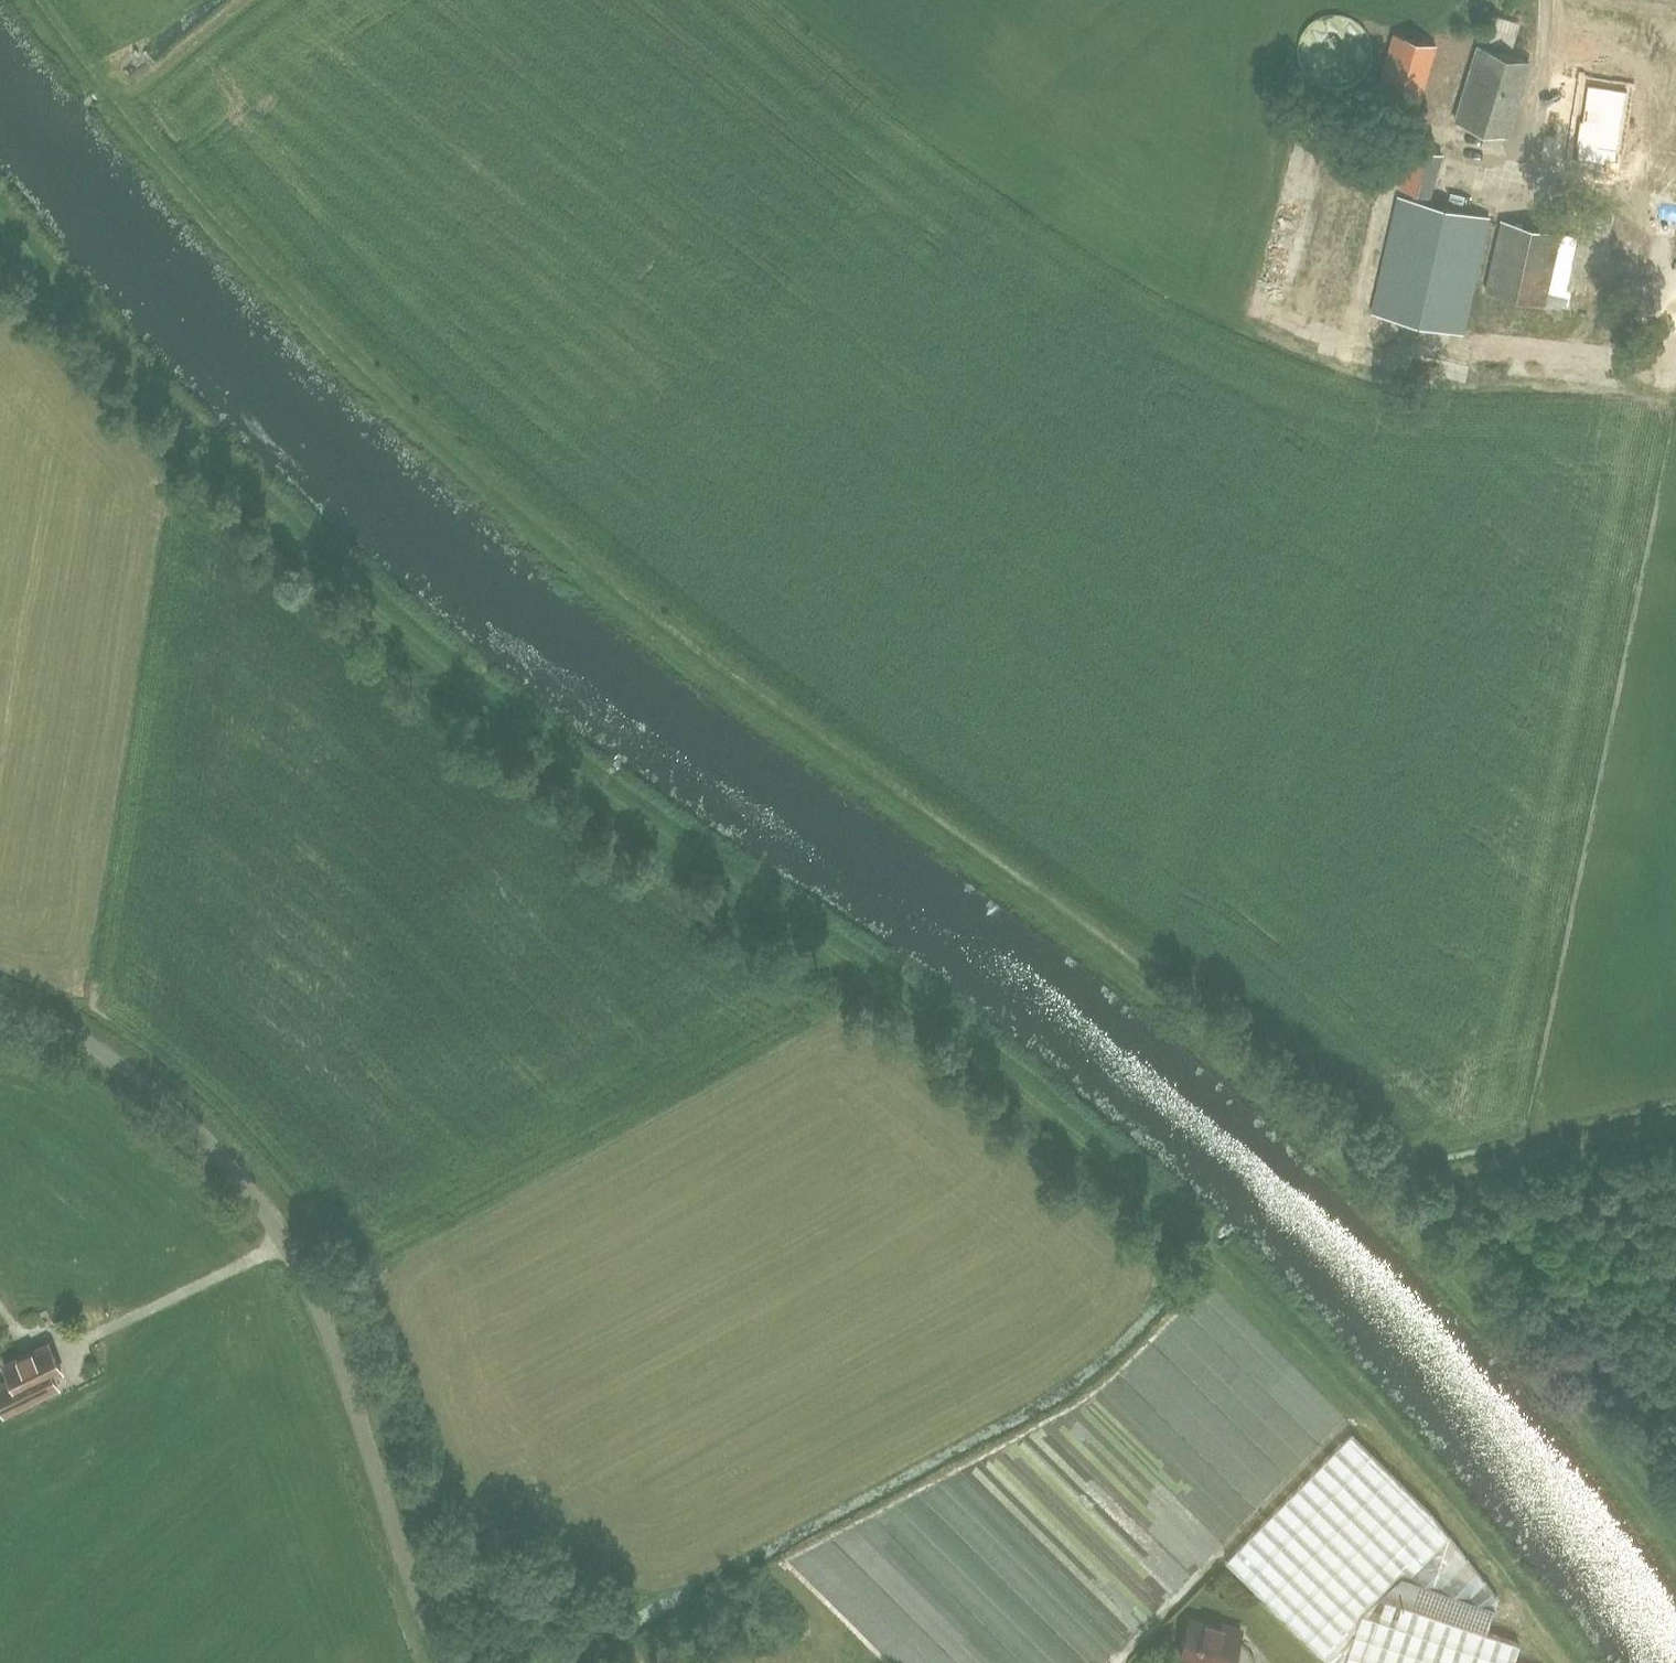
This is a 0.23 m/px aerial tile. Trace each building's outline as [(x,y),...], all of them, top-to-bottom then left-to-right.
[(1495,38),(1517,44),(1524,20),(1502,14),(1495,38)] [(1393,33),(1374,97),(1416,109),(1435,45),(1393,33)] [(1455,119),(1507,135),(1529,61),(1478,45),(1455,119)] [(1579,113),(1571,137),(1567,152),(1569,153),(1588,158),(1607,164),(1612,149),(1630,90),(1592,79),(1585,101),(1583,101),(1579,113)] [(1413,145),(1401,189),(1428,197),(1441,153),(1413,145)] [(1399,197),(1372,312),(1462,332),(1488,217),(1399,197)] [(1562,232),(1500,218),(1484,292),(1546,306),(1562,232)] [(54,1376),(62,1372),(48,1345),(4,1367),(11,1381),(0,1387),(0,1407),(5,1416),(42,1397),(60,1389),(54,1376)] [(1048,1479),(1056,1471),(1056,1503),(1094,1540),(1094,1556),(1107,1560),(1113,1557),(1120,1570),(1120,1539),(1128,1554),(1128,1538),(1123,1533),(1123,1506),(1130,1502),(1130,1480),(1135,1475),(1130,1469),(1113,1469),(1120,1461),(1106,1462),(1113,1455),(1098,1428),(1077,1422),(1077,1407),(1014,1443),(1019,1451),(1027,1442),(1034,1454),(1025,1451),(1029,1458),(1048,1463),(1045,1474),(1048,1479)] [(1225,1559),(1330,1662),(1343,1662),(1347,1651),(1360,1613),(1378,1595),(1485,1631),(1495,1604),(1438,1532),(1345,1439),(1233,1552),(1225,1559)] [(1520,1643),(1485,1631),(1378,1595),(1360,1613),(1347,1651),(1343,1662),(1513,1662),(1520,1643)] [(1239,1629),(1219,1623),(1218,1628),(1187,1619),(1177,1654),(1204,1661),(1203,1662),(1229,1662),(1239,1629)]
